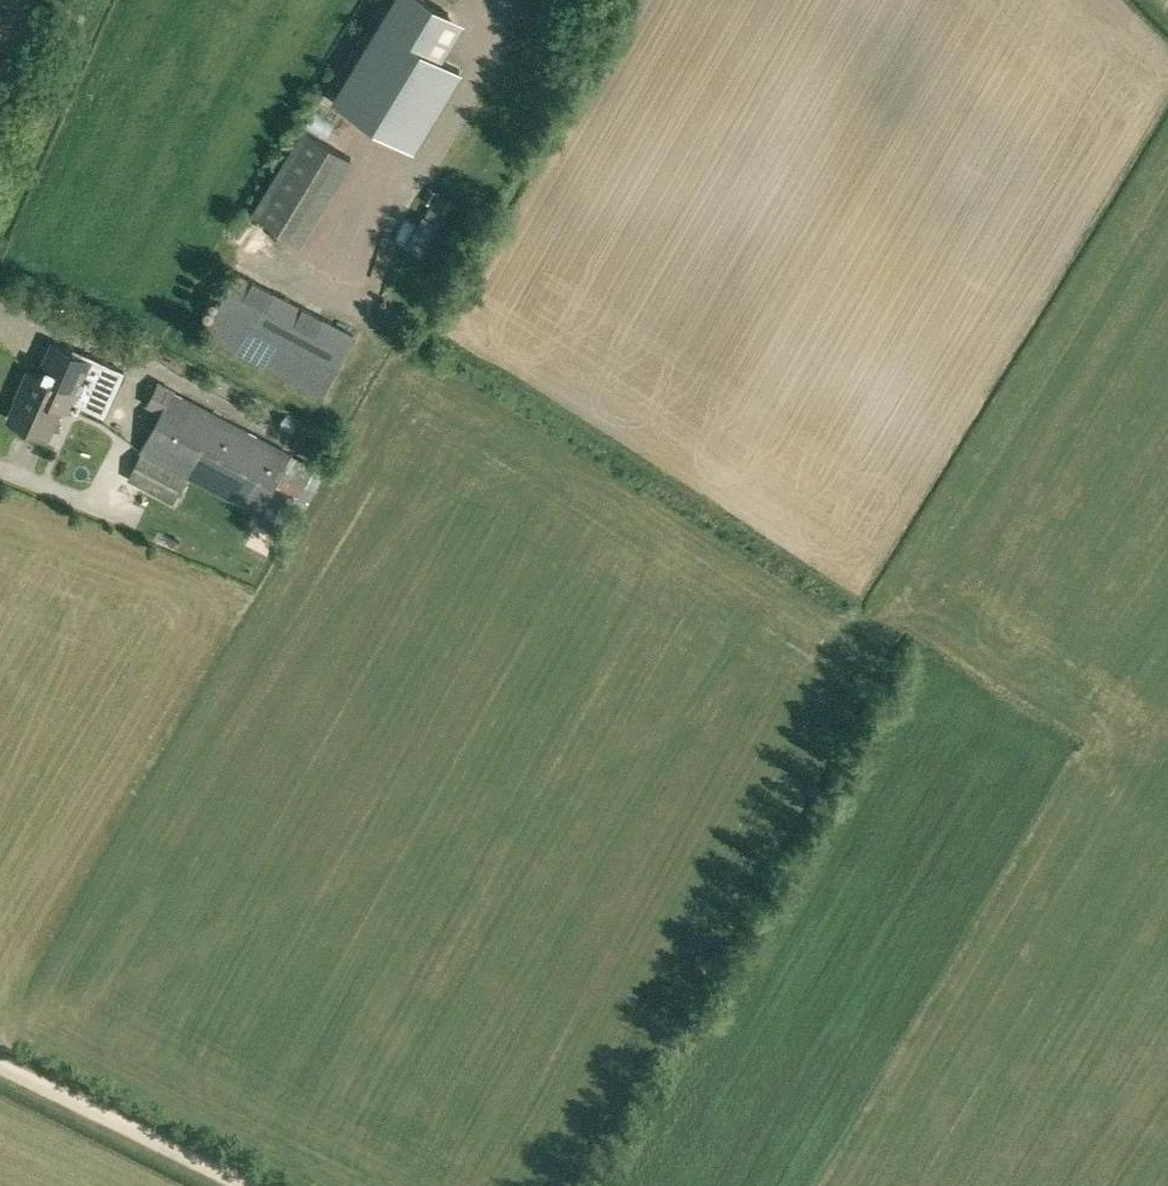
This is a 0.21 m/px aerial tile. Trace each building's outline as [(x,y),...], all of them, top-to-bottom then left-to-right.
[(336,96),(414,144),(460,69),(426,48),(449,11),(430,0),(394,0),(336,96)] [(351,156),(304,127),(253,209),(299,238),(351,156)] [(421,254),(439,224),(424,214),(405,245),(421,254)] [(322,395),(355,332),(236,270),(203,331),(322,395)] [(81,354),(53,341),(43,363),(48,365),(43,376),(29,370),(21,388),(23,389),(10,417),(45,433),(52,417),(55,418),(62,404),(68,407),(69,406),(78,410),(81,403),(104,413),(124,370),(82,351),(81,354)] [(162,410),(141,450),(187,474),(193,477),(259,512),(290,452),(173,390),(173,389),(159,381),(148,403),(162,410)] [(141,450),(127,476),(173,501),(187,474),(141,450)] [(262,514),(259,519),(280,530),(298,496),(277,485),(262,514)]
